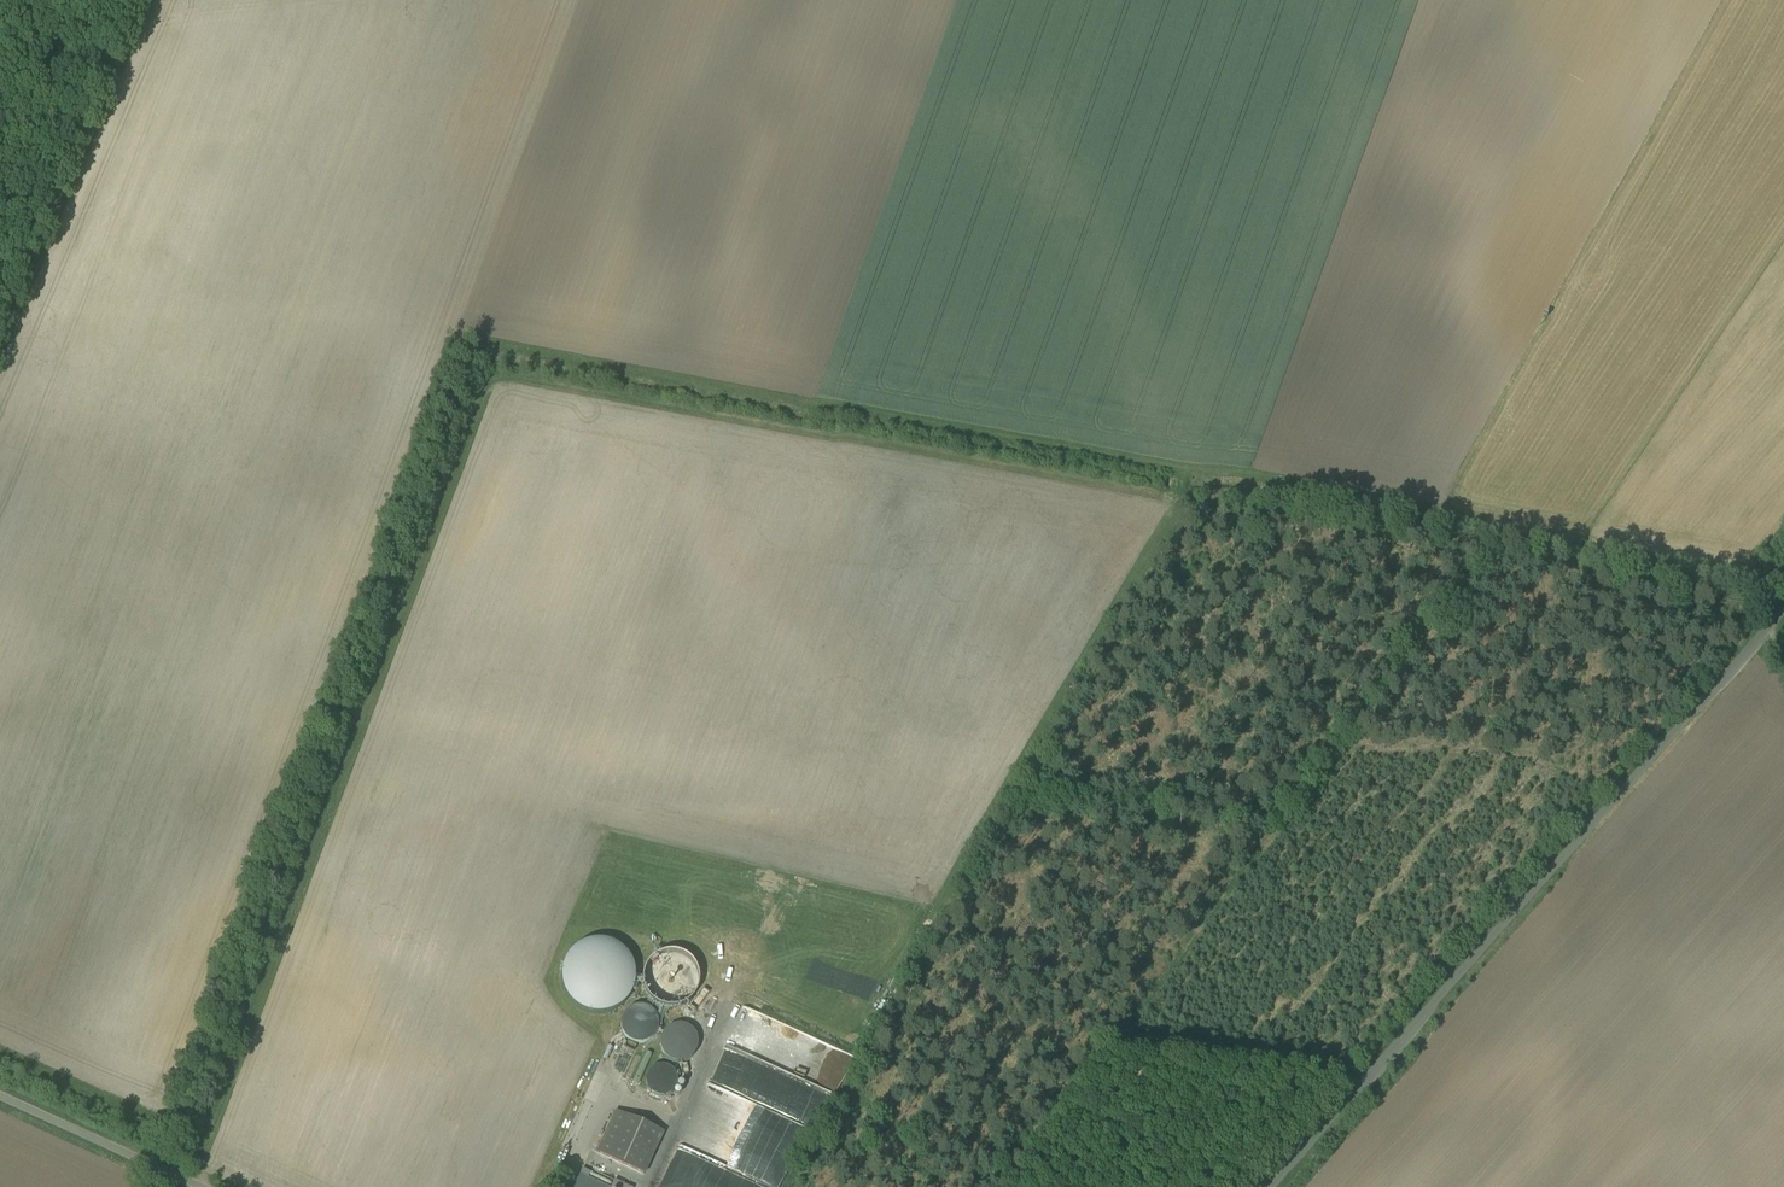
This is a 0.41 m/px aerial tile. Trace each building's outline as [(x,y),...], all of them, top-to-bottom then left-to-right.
[(565,959),(562,970),(562,982),(565,993),(572,1002),(581,1009),(592,1012),(605,1012),(617,1008),(627,1000),(633,989),(636,976),(633,964),(627,953),(618,944),(606,940),(593,939),(581,943),(572,950),(565,959)] [(689,957),(681,952),(673,950),(664,951),(656,954),(649,960),(645,968),(643,976),(644,985),(648,993),(654,1000),(661,1004),(671,1006),(680,1004),(689,999),(695,992),(698,983),(698,973),(695,964),(689,957)] [(658,1030),(659,1023),(658,1015),(654,1009),(648,1005),(640,1004),(633,1006),(627,1010),(623,1016),(622,1023),(623,1030),(628,1036),(634,1040),(641,1042),(648,1040),(654,1036),(658,1030)] [(698,1049),(699,1041),(698,1034),(693,1028),(687,1024),(680,1023),(673,1024),(667,1029),(663,1035),(661,1042),(663,1049),(667,1055),(673,1059),(681,1060),(688,1059),(694,1055),(698,1049)] [(646,1053),(633,1081),(639,1084),(652,1056),(646,1053)] [(677,1085),(678,1079),(676,1073),(673,1068),(668,1064),(662,1063),(656,1065),(651,1068),(648,1073),(646,1079),(648,1085),(651,1090),(656,1094),(662,1095),(668,1093),(673,1090),(677,1085)] [(663,1132),(616,1110),(597,1151),(644,1173),(663,1132)] [(581,1173),(574,1186),(610,1186),(581,1173)]
